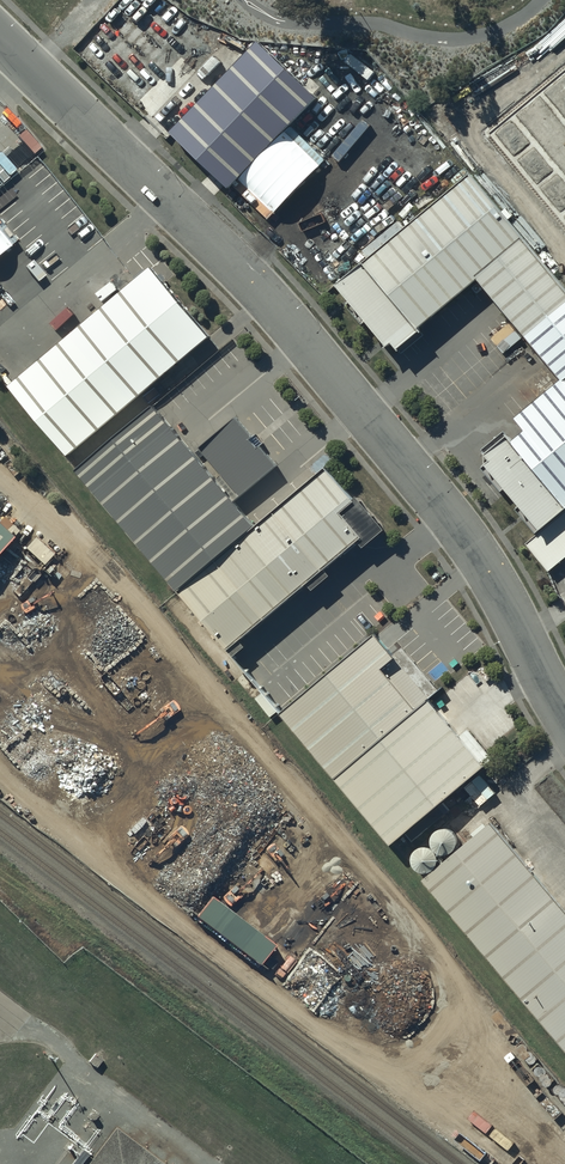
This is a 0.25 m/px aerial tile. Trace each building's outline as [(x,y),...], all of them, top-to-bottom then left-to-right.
[(255,41),(173,133),(230,186),(316,98),(255,41)] [(472,266),(517,230),(463,163),(329,270),(383,337),(472,266)] [(564,362),(564,290),(517,230),(472,266),(556,369),(564,362)] [(209,329),(151,261),(9,380),(67,448),(143,385),(209,329)] [(470,439),(534,518),(564,493),(564,364),(470,439)] [(67,448),(179,581),(253,519),(233,495),(274,461),(255,440),(237,418),(203,447),(223,471),(219,475),(143,385),(67,448)] [(382,526),(325,459),(253,519),(179,581),(229,641),(306,577),(312,585),(321,577),(330,570),(323,561),(355,534),(362,542),(367,537),(382,526)] [(526,536),(547,562),(564,547),(564,504),(526,536)] [(0,519),(0,546),(14,532),(0,519)] [(478,746),(367,614),(268,696),(379,828),(478,746)] [(494,823),(425,880),(564,1047),(564,907),(494,823)] [(210,900),(196,918),(260,967),(274,949),(210,900)]
